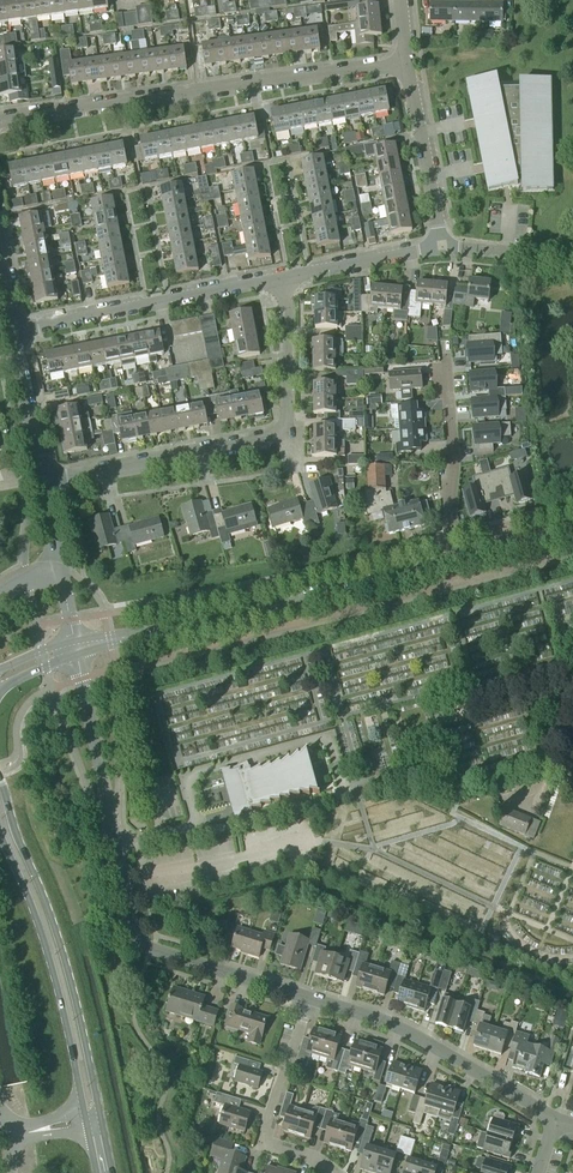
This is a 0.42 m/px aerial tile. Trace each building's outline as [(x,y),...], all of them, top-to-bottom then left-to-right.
[(6,4),(9,23),(23,21),(20,2),(20,0),(14,0),(13,0),(14,3),(6,4)] [(37,19),(38,19),(35,0),(28,0),(28,1),(20,2),(23,21),(28,21),(31,42),(41,41),(39,31),(37,19)] [(35,0),(38,19),(52,17),(49,0),(35,0)] [(52,17),(66,15),(64,0),(49,0),(52,17)] [(66,15),(80,13),(78,0),(64,0),(66,15)] [(80,13),(95,11),(93,0),(78,0),(80,13)] [(95,11),(109,9),(108,0),(93,0),(95,11)] [(257,10),(259,10),(258,0),(250,0),(252,11),(257,10)] [(259,10),(266,9),(265,0),(258,0),(259,10)] [(266,9),(273,8),(272,0),(265,0),(266,9)] [(6,4),(6,1),(0,2),(0,25),(9,23),(6,4)] [(326,5),(327,12),(341,9),(340,3),(330,4),(326,5)] [(431,22),(455,23),(455,4),(431,3),(431,22)] [(231,14),(230,4),(224,5),(223,5),(224,15),(231,14)] [(479,4),(455,4),(455,23),(479,23),(479,4)] [(503,5),(479,4),(479,23),(502,24),(502,22),(505,23),(506,15),(503,15),(503,5)] [(154,25),(152,6),(137,8),(138,12),(140,27),(154,25)] [(378,15),(377,8),(380,7),(380,6),(357,8),(359,23),(378,21),(378,22),(381,22),(381,15),(378,15)] [(196,19),(203,18),(202,8),(194,9),(196,19)] [(301,19),(300,9),(293,10),(295,20),(301,19)] [(131,28),(132,28),(140,27),(138,12),(123,14),(125,29),(131,28)] [(174,22),(173,12),(166,13),(167,23),(174,22)] [(277,12),(270,13),(272,23),(279,22),(277,12)] [(123,14),(116,16),(118,30),(123,29),(125,29),(123,14)] [(243,17),(236,18),(238,28),(245,27),(243,17)] [(216,31),(215,21),(208,22),(209,32),(216,31)] [(345,33),(355,31),(357,46),(374,45),(373,37),(383,36),(382,29),(379,29),(378,22),(378,21),(359,23),(359,24),(353,24),(344,26),(345,33)] [(98,33),(96,23),(89,24),(91,34),(98,33)] [(263,25),(259,30),(264,34),(268,29),(263,25)] [(167,27),(168,37),(174,37),(173,32),(177,31),(177,26),(167,27)] [(344,26),(328,28),(331,42),(338,41),(337,34),(345,33),(344,26)] [(69,37),(68,27),(61,28),(62,38),(69,37)] [(168,37),(167,27),(160,28),(161,38),(168,37)] [(321,52),(318,29),(303,32),(306,54),(313,53),(312,50),(320,49),(320,52),(321,52)] [(422,38),(432,38),(432,29),(422,29),(422,38)] [(468,30),(468,38),(478,38),(478,30),(468,30)] [(486,30),(478,30),(478,38),(486,39),(486,30)] [(140,41),(139,31),(131,32),(132,36),(133,42),(132,43),(133,52),(140,51),(139,42),(140,41)] [(303,32),(289,34),(292,56),(299,55),(298,52),(306,51),(306,54),(303,32)] [(4,38),(5,38),(6,45),(6,46),(15,44),(18,44),(16,34),(4,36),(4,38)] [(289,34),(275,36),(278,58),(284,57),(284,54),(291,53),(292,56),(289,34)] [(112,45),(111,35),(103,36),(104,46),(112,45)] [(277,55),(278,58),(275,36),(261,38),(264,60),(270,59),(270,56),(277,55)] [(264,60),(261,38),(246,40),(250,62),(255,61),(256,65),(265,63),(264,60)] [(85,49),(83,39),(74,40),(76,50),(85,49)] [(242,63),(241,60),(249,59),(249,62),(250,62),(246,40),(232,42),(235,64),(242,63)] [(227,65),(227,62),(234,61),(235,64),(232,42),(218,44),(221,66),(227,65)] [(18,65),(15,44),(6,46),(6,45),(0,46),(0,68),(18,65)] [(203,46),(207,68),(213,67),(213,64),(220,63),(221,66),(218,44),(203,46)] [(188,71),(185,49),(170,51),(173,73),(179,72),(179,69),(186,68),(187,71),(188,71)] [(70,50),(60,52),(64,76),(71,75),(73,87),(80,86),(79,83),(87,82),(87,85),(89,84),(86,62),(72,64),(70,50)] [(170,51),(156,53),(159,75),(165,74),(165,71),(172,70),(173,73),(170,51)] [(156,53),(142,54),(145,77),(151,76),(150,73),(158,72),(158,75),(159,75),(156,53)] [(144,74),(144,77),(145,77),(142,54),(128,56),(131,79),(137,78),(136,75),(144,74)] [(129,76),(130,79),(131,79),(128,56),(114,58),(117,81),(122,80),(122,77),(129,76)] [(108,82),(108,79),(115,78),(116,81),(117,81),(114,58),(100,60),(103,82),(108,82)] [(94,84),(93,81),(101,80),(101,83),(103,82),(100,60),(86,62),(89,84),(94,84)] [(21,79),(26,79),(25,73),(24,64),(18,65),(0,68),(0,82),(21,79)] [(54,89),(60,89),(58,73),(52,74),(54,89)] [(475,91),(470,92),(474,111),(479,110),(481,117),(483,127),(484,135),(486,145),(487,153),(489,163),(491,170),(492,178),(517,178),(523,178),(523,184),(523,191),(548,190),(553,190),(551,81),(546,81),(521,82),(521,90),(500,90),(498,82),(497,77),(473,82),(474,83),(475,91)] [(2,89),(3,96),(0,97),(1,97),(10,96),(11,103),(28,100),(26,88),(22,88),(21,79),(0,82),(0,89),(2,89)] [(372,95),(372,92),(371,92),(376,115),(390,112),(386,89),(379,91),(379,94),(372,95)] [(358,98),(358,95),(357,95),(362,118),(376,115),(371,92),(365,94),(366,97),(358,98)] [(344,101),(343,98),(348,121),(362,118),(357,95),(351,97),(352,99),(344,101)] [(330,104),(329,101),(334,124),(348,121),(343,98),(337,99),(337,102),(330,104)] [(316,107),(315,104),(320,127),(334,124),(329,101),(323,102),(323,105),(316,107)] [(301,107),(306,129),(320,127),(315,104),(309,105),(309,108),(302,110),(301,107)] [(287,110),(292,132),(306,129),(301,107),(295,108),(295,111),(288,112),(287,110)] [(272,113),(277,135),(292,132),(287,110),(281,111),(281,114),(274,115),(273,112),(272,113)] [(241,122),(241,120),(240,120),(244,142),(259,139),(255,117),(248,118),(249,121),(241,122)] [(227,125),(226,122),(226,123),(230,145),(244,142),(240,120),(234,121),(235,124),(227,125)] [(213,128),(212,125),(216,147),(230,145),(226,123),(220,124),(220,127),(213,128)] [(199,131),(198,128),(202,150),(216,147),(212,125),(206,127),(206,129),(199,131)] [(185,134),(184,131),(188,153),(202,150),(198,128),(192,129),(192,132),(185,134)] [(372,130),(374,139),(380,138),(378,129),(372,130)] [(170,134),(174,156),(188,153),(184,131),(177,132),(178,135),(170,136),(170,134)] [(351,144),(358,143),(366,141),(364,133),(356,135),(356,133),(350,134),(351,144)] [(156,136),(155,136),(160,159),(174,156),(170,134),(163,135),(164,138),(156,139),(156,136)] [(343,135),(345,145),(351,144),(350,134),(343,135)] [(141,139),(145,161),(160,159),(155,136),(149,138),(150,140),(142,142),(142,139),(141,139)] [(328,138),(321,140),(323,150),(330,148),(328,138)] [(315,141),(317,151),(323,150),(321,140),(315,141)] [(397,146),(397,145),(379,149),(378,143),(365,146),(366,153),(367,158),(376,156),(377,164),(397,160),(397,161),(400,160),(398,153),(395,154),(394,146),(397,146)] [(116,145),(117,148),(110,149),(114,169),(128,166),(124,144),(116,145)] [(299,144),(293,145),(295,155),(301,154),(299,144)] [(287,146),(289,157),(295,155),(293,145),(287,146)] [(365,146),(347,149),(348,156),(366,153),(365,146)] [(103,148),(103,151),(96,152),(100,172),(114,169),(110,149),(109,147),(103,148)] [(89,154),(82,155),(86,174),(100,172),(96,152),(95,149),(89,151),(89,154)] [(81,152),(75,154),(75,156),(68,158),(72,177),(86,174),(82,155),(81,152)] [(249,164),(255,163),(253,153),(247,154),(249,164)] [(240,155),(242,165),(249,164),(247,154),(240,155)] [(67,155),(61,156),(61,159),(54,161),(58,180),(72,177),(68,158),(67,155)] [(58,180),(54,161),(53,158),(47,159),(47,162),(40,163),(44,183),(58,180)] [(225,158),(218,160),(220,170),(227,168),(225,158)] [(325,158),(303,162),(304,169),(307,168),(308,176),(306,176),(306,177),(328,172),(325,158)] [(217,175),(217,174),(217,170),(220,170),(218,160),(212,161),(213,165),(205,167),(208,177),(217,175)] [(377,164),(380,178),(399,174),(399,175),(402,174),(401,167),(398,168),(397,161),(397,160),(377,164)] [(44,183),(40,163),(39,161),(33,162),(33,165),(26,166),(29,186),(44,183)] [(338,164),(339,170),(349,168),(348,162),(338,164)] [(10,166),(15,189),(29,186),(26,166),(25,163),(19,165),(19,167),(12,169),(11,166),(10,166)] [(196,164),(190,165),(192,175),(198,174),(196,164)] [(184,167),(186,176),(186,177),(192,175),(190,165),(184,167)] [(351,174),(349,168),(339,170),(341,176),(351,174)] [(168,169),(162,171),(164,181),(170,179),(168,169)] [(155,172),(157,182),(164,181),(162,171),(155,172)] [(257,180),(254,180),(253,173),(256,172),(255,172),(233,176),(236,190),(258,186),(257,180)] [(311,190),(308,190),(308,191),(330,186),(328,172),(306,177),(307,183),(310,182),(311,190)] [(380,178),(383,192),(405,188),(404,181),(401,182),(399,175),(399,174),(380,178)] [(206,177),(198,179),(197,179),(199,191),(209,189),(206,177)] [(121,179),(115,180),(117,190),(123,188),(121,179)] [(109,181),(111,191),(117,190),(115,180),(109,181)] [(357,183),(358,189),(367,187),(366,181),(357,183)] [(93,184),(87,185),(89,196),(95,194),(93,184)] [(83,197),(89,196),(87,185),(81,187),(83,197)] [(183,186),(161,190),(163,197),(165,196),(167,204),(164,204),(164,205),(186,200),(183,186)] [(257,194),(255,187),(258,186),(236,190),(239,204),(261,200),(260,194),(257,194)] [(314,204),(311,204),(311,205),(333,200),(330,186),(308,191),(310,197),(313,196),(314,204)] [(405,188),(383,192),(378,193),(379,197),(381,199),(384,198),(386,206),(408,202),(407,196),(409,196),(407,187),(405,188)] [(199,191),(200,197),(211,195),(210,189),(199,191)] [(54,202),(60,201),(61,201),(59,191),(52,192),(54,202)] [(214,201),(215,208),(218,208),(220,208),(219,200),(222,200),(220,193),(211,195),(212,201),(214,201)] [(36,195),(30,196),(32,206),(38,205),(36,195)] [(211,195),(200,197),(202,204),(209,202),(212,201),(211,195)] [(24,198),(26,208),(32,206),(30,196),(24,198)] [(346,204),(356,203),(355,196),(345,198),(346,204)] [(21,199),(10,201),(12,208),(22,206),(21,199)] [(114,199),(92,204),(95,218),(117,214),(116,208),(113,208),(111,201),(114,200),(114,199)] [(170,218),(167,218),(167,219),(189,214),(186,200),(164,205),(165,211),(168,210),(170,218)] [(260,209),(258,201),(261,200),(239,204),(242,219),(264,214),(263,208),(260,209)] [(314,218),(314,219),(336,214),(333,200),(311,205),(312,211),(315,210),(317,218),(314,218)] [(77,202),(68,204),(69,211),(70,216),(78,215),(77,210),(78,207),(77,202)] [(409,202),(408,202),(386,206),(389,220),(408,216),(408,217),(411,216),(410,210),(411,210),(409,202)] [(61,205),(54,207),(55,214),(69,211),(68,204),(61,205)] [(34,217),(21,220),(22,226),(25,226),(26,233),(26,234),(45,230),(52,229),(49,214),(34,217)] [(95,218),(98,232),(120,228),(119,222),(116,222),(114,215),(117,214),(95,218)] [(172,232),(170,232),(170,233),(192,228),(189,214),(167,219),(168,225),(171,224),(172,232)] [(261,215),(264,215),(264,214),(242,219),(245,233),(267,228),(265,222),(263,223),(261,215)] [(317,232),(317,233),(339,228),(336,214),(314,219),(315,225),(318,225),(320,232),(317,232)] [(373,230),(390,227),(392,235),(414,230),(412,224),(409,224),(408,217),(408,216),(389,220),(365,225),(368,239),(375,238),(373,230)] [(72,229),(82,227),(81,220),(71,222),(72,229)] [(229,227),(228,221),(218,223),(219,229),(229,227)] [(205,232),(215,230),(214,224),(204,226),(205,232)] [(352,233),(362,231),(360,224),(350,226),(352,233)] [(98,232),(101,246),(123,242),(121,236),(119,236),(117,229),(120,228),(98,232)] [(172,247),(194,243),(192,228),(170,233),(171,239),(174,239),(175,246),(172,247)] [(264,229),(267,229),(267,228),(245,233),(247,247),(269,242),(268,236),(265,237),(264,229)] [(320,247),(342,243),(339,228),(317,233),(318,239),(321,239),(322,246),(320,247)] [(26,233),(23,234),(25,240),(23,241),(25,248),(26,248),(29,247),(29,248),(48,244),(45,230),(26,234),(26,233)] [(120,243),(123,242),(101,246),(103,260),(125,256),(124,250),(121,251),(120,243)] [(250,261),(272,257),(271,251),(274,250),(272,242),(269,242),(247,247),(250,261)] [(175,261),(197,257),(194,243),(172,247),(174,253),(177,253),(178,260),(175,261)] [(26,248),(27,254),(30,254),(32,261),(32,262),(51,258),(48,244),(29,248),(29,247),(26,248)] [(88,255),(87,248),(77,250),(78,257),(88,255)] [(224,251),(225,257),(234,256),(233,249),(224,251)] [(214,268),(222,267),(219,252),(209,254),(210,260),(213,260),(214,268)] [(123,257),(126,257),(125,256),(103,260),(106,275),(128,270),(127,264),(124,265),(123,257)] [(178,275),(200,271),(197,257),(175,261),(176,267),(179,267),(181,274),(178,275)] [(32,262),(32,261),(29,262),(30,268),(28,269),(29,277),(32,276),(34,276),(35,276),(54,272),(51,258),(32,262)] [(65,264),(66,270),(76,268),(74,262),(65,264)] [(109,289),(131,285),(130,278),(127,279),(125,271),(128,271),(128,270),(106,275),(109,289)] [(34,276),(32,276),(33,283),(36,282),(37,290),(56,286),(54,272),(35,276),(34,276)] [(82,279),(84,285),(93,283),(92,277),(82,279)] [(456,291),(455,295),(454,305),(473,307),(474,300),(489,301),(491,283),(471,281),(469,292),(456,291)] [(72,283),(74,295),(74,297),(81,296),(79,282),(72,283)] [(409,299),(407,318),(420,319),(421,305),(431,306),(433,284),(419,283),(418,293),(410,292),(409,299)] [(446,307),(447,295),(448,285),(433,284),(431,306),(446,307)] [(373,297),(365,296),(363,296),(363,313),(366,313),(371,313),(377,314),(378,310),(385,310),(384,315),(386,316),(388,288),(382,288),(382,286),(374,285),(374,287),(373,287),(373,297)] [(35,305),(59,301),(56,286),(37,290),(34,290),(35,296),(34,296),(35,305)] [(403,289),(402,289),(402,287),(394,287),(394,289),(388,288),(386,316),(387,316),(387,310),(394,311),(393,318),(407,319),(407,318),(409,299),(402,299),(403,289)] [(326,291),(326,295),(326,299),(316,299),(316,313),(338,313),(338,302),(342,302),(341,291),(326,291)] [(355,313),(363,313),(363,296),(355,297),(355,313)] [(442,328),(450,327),(452,311),(444,310),(442,328)] [(230,316),(233,331),(255,327),(252,312),(230,316)] [(316,328),(341,328),(341,313),(338,313),(316,313),(316,328)] [(214,317),(207,318),(210,332),(217,331),(214,317)] [(207,318),(200,319),(203,333),(210,332),(207,318)] [(200,319),(193,321),(196,335),(203,333),(200,319)] [(193,321),(186,322),(188,336),(196,335),(193,321)] [(186,322),(178,323),(181,337),(188,336),(186,322)] [(178,323),(172,324),(171,325),(174,339),(181,337),(178,323)] [(255,327),(233,331),(235,345),(258,341),(256,334),(258,333),(257,326),(255,327)] [(346,327),(346,335),(363,335),(363,326),(346,327)] [(145,333),(146,335),(146,336),(150,358),(151,364),(158,363),(156,356),(164,355),(160,333),(153,334),(153,331),(145,333)] [(203,333),(204,340),(218,338),(217,331),(210,332),(203,333)] [(469,345),(468,345),(470,364),(480,363),(480,365),(494,364),(493,357),(502,356),(501,335),(469,338),(469,345)] [(117,338),(118,341),(117,341),(122,363),(123,368),(137,365),(136,360),(131,338),(125,339),(125,336),(117,338)] [(146,336),(131,338),(136,360),(150,358),(146,336)] [(204,340),(206,347),(220,345),(218,338),(204,340)] [(343,340),(336,340),(314,341),(314,356),(343,356),(343,340)] [(117,341),(103,344),(108,366),(122,363),(117,341)] [(260,356),(258,341),(235,345),(238,361),(260,356)] [(90,346),(89,346),(94,369),(108,366),(103,344),(97,345),(97,344),(89,345),(90,346)] [(83,345),(75,346),(75,349),(80,371),(94,369),(89,346),(83,348),(83,345)] [(206,347),(207,354),(221,352),(220,345),(206,347)] [(75,349),(61,352),(65,374),(80,371),(75,349)] [(47,355),(51,377),(65,374),(61,352),(55,353),(55,352),(47,353),(47,355)] [(207,354),(208,362),(222,359),(221,352),(207,354)] [(337,371),(336,357),(343,357),(343,356),(314,356),(315,371),(337,371)] [(224,369),(222,359),(208,362),(210,371),(211,371),(212,371),(224,369)] [(208,362),(201,363),(204,377),(205,377),(212,375),(212,371),(211,371),(210,371),(208,362)] [(198,378),(204,377),(201,363),(194,364),(197,378),(198,378)] [(253,363),(239,366),(242,380),(256,377),(253,363)] [(194,364),(187,365),(190,379),(197,378),(194,364)] [(187,365),(180,367),(183,381),(190,379),(187,365)] [(180,367),(173,368),(176,382),(183,381),(180,367)] [(384,367),(365,369),(365,376),(384,375),(384,367)] [(166,369),(167,377),(169,384),(170,384),(175,383),(175,382),(176,382),(173,368),(166,369)] [(402,391),(403,402),(413,401),(412,391),(422,390),(421,372),(390,373),(391,392),(402,391)] [(495,372),(470,374),(472,392),(488,391),(489,399),(506,398),(505,389),(496,390),(495,372)] [(145,374),(139,375),(140,385),(147,383),(145,374)] [(215,390),(212,375),(205,377),(208,391),(215,390)] [(169,384),(167,377),(158,379),(158,381),(158,386),(169,384)] [(201,392),(208,391),(205,377),(204,377),(198,378),(201,392)] [(99,383),(101,392),(112,390),(111,381),(104,382),(99,383)] [(337,384),(315,384),(315,399),(337,399),(337,384)] [(76,388),(77,397),(84,396),(82,386),(76,388)] [(235,422),(249,419),(245,398),(240,399),(239,391),(230,393),(230,394),(235,422)] [(54,395),(56,401),(70,399),(68,392),(54,395)] [(210,404),(213,416),(219,415),(221,425),(235,422),(230,394),(209,398),(210,404)] [(113,395),(106,396),(109,410),(116,409),(113,395)] [(260,395),(245,398),(249,419),(255,418),(255,421),(264,419),(260,395)] [(102,397),(88,400),(89,407),(103,404),(102,397)] [(489,399),(472,400),(474,419),(498,417),(497,412),(507,411),(506,398),(489,399)] [(341,413),(337,413),(337,399),(315,399),(315,414),(326,414),(326,418),(341,418),(341,413)] [(208,427),(206,418),(213,416),(210,404),(189,408),(194,430),(208,427)] [(418,405),(391,407),(392,419),(395,421),(399,421),(400,431),(425,429),(424,414),(418,414),(418,405)] [(58,411),(60,426),(82,422),(90,420),(89,414),(81,416),(79,407),(58,411)] [(189,408),(175,411),(180,433),(194,430),(189,408)] [(175,411),(161,413),(165,435),(180,433),(175,411)] [(114,435),(121,434),(123,444),(137,441),(133,419),(132,413),(118,416),(110,418),(111,421),(113,430),(114,435)] [(161,413),(147,416),(151,438),(165,435),(161,413)] [(147,416),(133,419),(137,441),(151,438),(147,416)] [(373,418),(365,418),(365,420),(365,428),(365,429),(373,429),(373,418)] [(60,426),(63,440),(85,436),(93,435),(90,420),(82,422),(60,426)] [(327,427),(315,428),(315,443),(337,442),(337,434),(341,434),(340,431),(356,431),(356,428),(365,428),(365,420),(364,420),(350,421),(327,421),(327,427)] [(104,422),(106,432),(113,430),(111,421),(104,422)] [(510,424),(475,427),(476,446),(479,445),(479,453),(494,452),(493,444),(500,444),(499,439),(511,438),(510,424)] [(426,444),(425,429),(400,431),(401,445),(396,446),(397,454),(411,453),(411,445),(426,444)] [(106,432),(102,432),(105,447),(108,446),(110,456),(117,454),(115,445),(116,445),(114,435),(113,430),(106,432)] [(85,436),(63,440),(66,454),(87,450),(87,448),(91,448),(89,441),(94,440),(93,435),(85,436)] [(315,449),(312,449),(312,457),(315,457),(315,458),(346,458),(346,450),(345,450),(345,442),(337,442),(315,443),(315,449)] [(377,457),(373,458),(374,463),(385,463),(385,455),(377,455),(377,457)] [(349,465),(366,465),(366,456),(349,456),(349,465)] [(390,493),(386,494),(385,477),(393,476),(392,466),(385,467),(368,467),(369,491),(365,491),(367,515),(384,511),(390,534),(390,535),(432,524),(427,504),(419,505),(418,501),(405,505),(404,501),(398,503),(399,507),(394,508),(390,493)] [(508,469),(491,474),(495,490),(496,490),(502,488),(505,498),(514,496),(517,504),(532,500),(524,475),(511,479),(508,469)] [(477,488),(463,492),(470,518),(485,514),(482,505),(491,502),(490,497),(497,495),(496,490),(495,490),(491,474),(474,479),(477,488)] [(316,500),(308,503),(315,526),(320,525),(316,514),(338,508),(333,493),(335,492),(330,479),(311,485),(316,500)] [(275,527),(302,519),(304,525),(313,523),(314,527),(315,526),(308,503),(307,501),(299,504),(298,499),(285,503),(285,504),(269,509),(275,527)] [(214,512),(206,515),(203,502),(182,508),(186,522),(189,521),(193,536),(210,531),(212,540),(220,538),(222,545),(223,545),(215,516),(214,512)] [(215,516),(224,545),(231,543),(229,536),(259,528),(258,524),(252,504),(239,508),(239,510),(215,516)] [(96,534),(100,549),(126,542),(122,528),(114,530),(110,515),(90,521),(94,535),(96,534)] [(122,528),(126,542),(129,554),(137,552),(135,545),(165,537),(159,517),(146,521),(147,523),(131,527),(130,525),(122,528)] [(233,820),(233,821),(244,818),(244,817),(243,817),(243,814),(253,813),(252,812),(252,809),(262,808),(261,808),(261,805),(271,805),(271,804),(270,804),(271,801),(280,802),(281,801),(280,801),(280,798),(290,799),(290,796),(300,797),(300,794),(310,796),(310,795),(310,792),(320,795),(320,794),(315,793),(304,755),(308,750),(301,757),(299,755),(299,754),(291,761),(289,759),(290,759),(289,758),(282,764),(280,762),(280,761),(272,767),(270,765),(271,765),(270,764),(262,770),(260,768),(261,767),(260,767),(252,772),(251,769),(242,773),(240,770),(241,770),(241,769),(231,773),(230,770),(231,770),(231,769),(220,772),(220,773),(226,772),(238,818),(233,820)] [(525,836),(531,819),(507,809),(500,826),(525,836)] [(357,926),(349,924),(346,933),(354,936),(357,926)] [(261,949),(270,952),(275,935),(265,932),(264,937),(238,929),(232,949),(248,954),(248,955),(259,959),(261,949)] [(276,956),(283,958),(280,965),(300,971),(308,945),(316,948),(317,946),(321,932),(313,930),(309,942),(289,936),(285,949),(279,947),(276,956)] [(320,962),(315,976),(329,980),(336,959),(324,955),(326,949),(317,946),(316,948),(313,960),(320,962)] [(354,971),(355,969),(360,955),(350,952),(347,962),(336,959),(329,980),(330,979),(343,983),(347,969),(354,971)] [(356,989),(370,993),(378,970),(366,966),(369,955),(360,952),(360,955),(355,969),(362,971),(356,989)] [(378,970),(370,993),(384,997),(389,980),(396,982),(401,965),(392,962),(389,973),(378,970)] [(417,985),(410,1009),(425,1013),(427,1004),(434,1006),(439,990),(444,974),(444,972),(446,966),(438,963),(436,972),(435,975),(433,976),(431,983),(432,986),(431,989),(417,985)] [(397,1005),(410,1009),(417,985),(405,982),(408,973),(409,968),(401,965),(396,982),(392,994),(400,996),(397,1005)] [(475,976),(476,972),(469,969),(467,975),(467,976),(472,977),(475,976)] [(444,972),(444,974),(439,990),(446,992),(452,974),(444,972)] [(167,1013),(173,1015),(186,1019),(187,1015),(198,1019),(197,1022),(214,1027),(218,1012),(202,1007),(205,998),(174,989),(171,999),(170,999),(169,1002),(170,1002),(167,1013)] [(436,1025),(449,1030),(457,1005),(449,1003),(451,997),(445,995),(436,1025)] [(468,1017),(475,1019),(478,1011),(477,1011),(480,1003),(467,999),(465,1008),(457,1005),(449,1030),(463,1034),(468,1017)] [(230,1015),(226,1027),(227,1026),(244,1032),(244,1033),(252,1035),(249,1043),(259,1046),(261,1038),(262,1038),(268,1019),(253,1015),(241,1011),(241,1009),(232,1006),(230,1015)] [(474,1048),(488,1052),(494,1031),(488,1029),(492,1019),(484,1016),(485,1014),(478,1011),(475,1019),(471,1032),(478,1035),(474,1048)] [(569,1014),(557,1011),(554,1021),(566,1025),(569,1014)] [(512,1045),(516,1033),(519,1025),(512,1022),(511,1025),(505,1023),(502,1033),(494,1031),(488,1052),(501,1057),(506,1043),(512,1045)] [(320,1057),(328,1034),(314,1029),(309,1045),(302,1043),(297,1060),(304,1062),(305,1059),(309,1061),(311,1055),(320,1057)] [(525,1074),(526,1075),(534,1049),(527,1046),(529,1039),(523,1037),(524,1035),(516,1033),(512,1045),(511,1050),(518,1052),(514,1062),(512,1069),(517,1070),(517,1069),(526,1072),(525,1074)] [(326,1069),(338,1073),(344,1054),(337,1051),(341,1038),(328,1034),(320,1057),(329,1060),(326,1069)] [(547,1055),(554,1057),(559,1041),(552,1038),(549,1046),(543,1044),(541,1051),(534,1049),(526,1075),(532,1077),(540,1080),(542,1074),(541,1074),(545,1061),(547,1055)] [(353,1068),(362,1070),(369,1046),(355,1042),(351,1056),(344,1054),(338,1073),(346,1076),(347,1071),(352,1072),(353,1068)] [(369,1046),(362,1070),(375,1075),(373,1081),(374,1081),(380,1083),(385,1066),(379,1064),(383,1051),(369,1046)] [(240,1067),(235,1082),(258,1089),(263,1074),(248,1069),(250,1062),(236,1058),(234,1065),(240,1067)] [(387,1086),(401,1090),(408,1067),(394,1063),(387,1086)] [(422,1072),(408,1067),(401,1090),(415,1095),(422,1072)] [(387,1088),(380,1086),(380,1084),(379,1087),(374,1103),(381,1105),(387,1088)] [(415,1115),(413,1124),(420,1126),(424,1115),(426,1108),(439,1112),(447,1089),(433,1085),(428,1101),(420,1099),(415,1115)] [(439,1112),(438,1116),(452,1120),(451,1123),(449,1128),(456,1130),(459,1121),(453,1119),(461,1094),(455,1092),(456,1090),(455,1089),(450,1087),(449,1088),(448,1090),(447,1089),(439,1112)] [(241,1101),(217,1094),(214,1104),(225,1107),(220,1125),(245,1133),(251,1114),(239,1110),(241,1101)] [(283,1131),(296,1135),(304,1111),(290,1107),(293,1096),(287,1094),(280,1115),(287,1118),(283,1131)] [(415,1115),(420,1099),(414,1097),(409,1113),(415,1115)] [(304,1111),(296,1135),(310,1140),(314,1126),(321,1128),(326,1111),(319,1109),(317,1108),(312,1111),(311,1113),(304,1111)] [(324,1143),(338,1148),(345,1124),(338,1121),(339,1116),(333,1114),(333,1113),(326,1111),(321,1128),(328,1130),(324,1143)] [(493,1119),(488,1135),(512,1142),(515,1134),(517,1135),(519,1127),(503,1122),(504,1118),(503,1116),(498,1114),(495,1115),(494,1119),(493,1119)] [(358,1128),(345,1124),(338,1148),(351,1152),(355,1138),(363,1141),(367,1127),(368,1122),(360,1120),(358,1128)] [(374,1129),(367,1127),(363,1141),(362,1142),(369,1145),(374,1129)] [(512,1142),(488,1135),(481,1133),(477,1148),(484,1151),(510,1159),(512,1151),(510,1151),(512,1142)] [(396,1153),(403,1155),(408,1139),(401,1137),(396,1153)] [(211,1157),(223,1160),(219,1172),(242,1172),(246,1159),(232,1154),(235,1145),(217,1139),(211,1157)] [(410,1157),(415,1142),(408,1139),(403,1155),(410,1157)] [(443,1150),(438,1166),(444,1168),(449,1152),(451,1147),(444,1145),(443,1150)] [(371,1172),(375,1172),(382,1151),(368,1147),(361,1170),(371,1172)] [(396,1156),(382,1151),(375,1172),(390,1172),(396,1156)] [(482,1171),(481,1172),(510,1172),(512,1167),(486,1159),(485,1160),(480,1159),(478,1160),(476,1167),(477,1170),(482,1171)] [(423,1164),(409,1160),(405,1172),(420,1172),(423,1164)] [(456,1162),(448,1160),(447,1166),(454,1168),(456,1162)] [(437,1168),(423,1164),(420,1172),(436,1172),(437,1168)]
